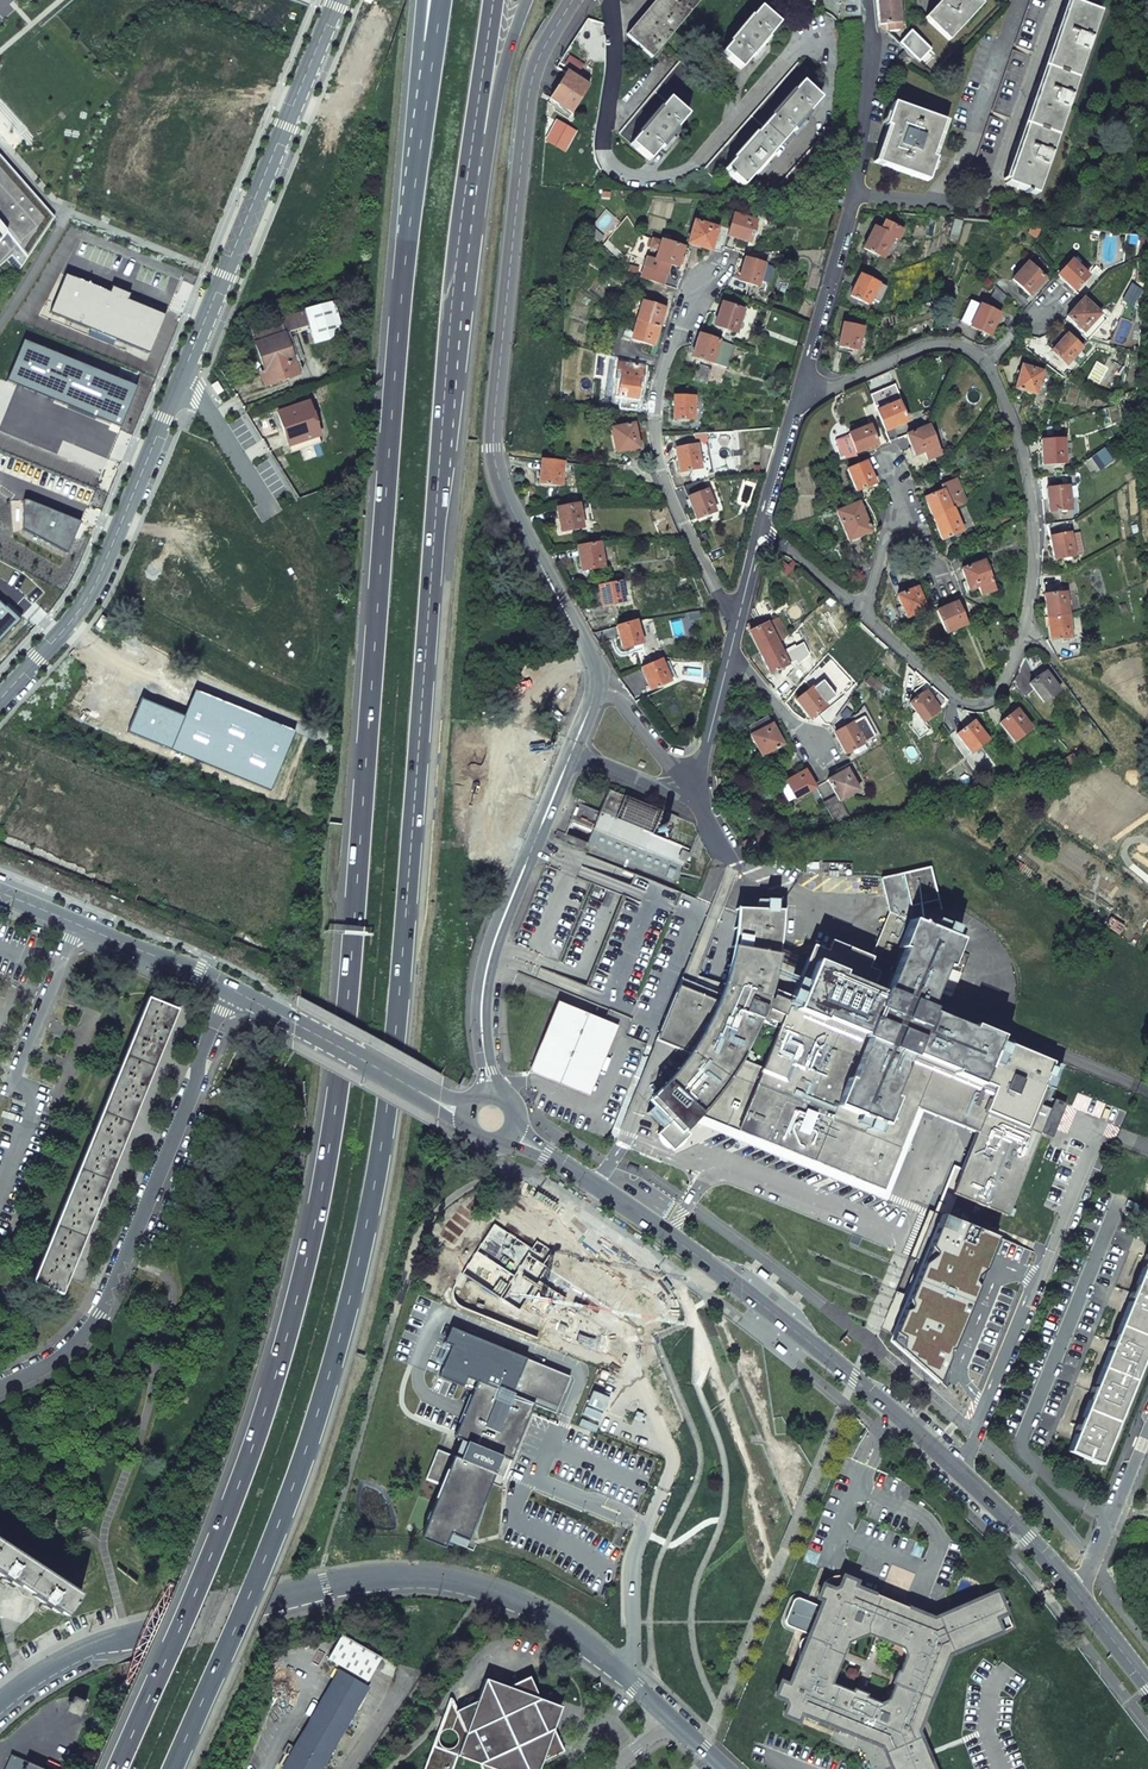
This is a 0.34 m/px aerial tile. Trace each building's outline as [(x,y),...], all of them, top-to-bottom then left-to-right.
[(651,58),(699,1),(698,0),(659,0),(628,38),(651,58)] [(878,26),(880,26),(887,32),(898,31),(900,29),(897,0),(876,0),(878,26)] [(949,40),(983,3),(979,0),(946,0),(927,20),(949,40)] [(1027,122),(1005,184),(1036,194),(1099,12),(1068,1),(1047,61),(1027,122)] [(721,53),(740,68),(750,56),(753,58),(769,39),(766,37),(777,23),(759,8),(721,53)] [(915,58),(919,62),(928,53),(911,37),(902,46),(905,49),(915,58)] [(897,58),(906,67),(915,58),(905,49),(897,58)] [(618,134),(630,144),(667,99),(669,100),(692,72),(679,61),(618,134)] [(703,170),(715,181),(724,171),(723,170),(801,83),(802,83),(810,74),(798,63),(703,170)] [(566,73),(549,99),(570,113),(587,86),(566,73)] [(724,171),(742,186),(753,173),(756,175),(772,157),(770,154),(791,130),(793,132),(809,114),(807,112),(819,99),(802,83),(801,83),(723,170),(724,171)] [(630,144),(648,160),(659,147),(661,149),(677,131),(674,129),(686,115),(669,100),(667,99),(630,144)] [(885,137),(876,164),(927,181),(935,158),(931,157),(943,121),(892,104),(884,126),(888,128),(885,137)] [(557,120),(545,141),(564,152),(576,131),(557,120)] [(5,261),(16,274),(54,218),(1,158),(0,159),(0,265),(5,261)] [(754,221),(732,215),(726,236),(749,242),(754,221)] [(962,221),(955,219),(951,232),(958,234),(962,221)] [(901,230),(884,221),(880,230),(873,227),(862,249),(882,258),(892,237),(897,240),(901,230)] [(716,228),(693,222),(687,243),(710,249),(716,228)] [(1042,226),(1036,226),(1030,235),(1036,239),(1042,226)] [(658,249),(661,240),(652,237),(650,246),(658,249)] [(683,247),(661,240),(658,249),(655,258),(655,260),(672,265),(677,267),(678,263),(681,264),(683,258),(680,257),(683,247)] [(640,276),(665,285),(672,265),(655,260),(655,258),(648,255),(640,276)] [(764,264),(744,258),(737,280),(749,284),(757,286),(759,281),(764,264)] [(1087,276),(1070,260),(1056,275),(1074,291),(1087,276)] [(1044,279),(1026,263),(1011,280),(1029,296),(1044,279)] [(767,283),(772,267),(764,264),(759,281),(767,283)] [(66,275),(50,313),(149,353),(164,315),(127,300),(129,294),(112,287),(110,293),(66,275)] [(859,275),(849,296),(867,304),(870,299),(878,303),(885,287),(859,275)] [(1141,290),(1131,285),(1122,300),(1132,306),(1141,290)] [(1081,298),(1066,316),(1082,331),(1098,314),(1081,298)] [(979,305),(969,300),(960,321),(970,326),(979,305)] [(332,301),(302,309),(311,343),(341,335),(332,301)] [(664,308),(642,301),(636,320),(658,327),(664,308)] [(743,310),(721,303),(720,308),(718,313),(714,327),(735,334),(743,310)] [(999,314),(979,305),(970,326),(989,335),(999,314)] [(297,310),(248,328),(268,384),(296,373),(281,333),(303,325),(297,310)] [(636,320),(627,318),(621,337),(630,339),(636,320)] [(658,327),(636,320),(630,339),(653,346),(655,337),(658,327)] [(862,328),(842,324),(837,347),(857,351),(862,328)] [(691,357),(712,363),(727,368),(734,347),(719,341),(698,335),(694,347),(693,349),(691,357)] [(1080,348),(1065,335),(1050,352),(1065,366),(1080,348)] [(1083,336),(1076,343),(1080,347),(1087,340),(1083,336)] [(23,340),(7,380),(121,427),(137,387),(23,340)] [(643,366),(617,364),(615,378),(619,378),(617,396),(637,398),(638,386),(641,387),(643,366)] [(706,384),(708,375),(710,368),(699,365),(697,372),(693,371),(691,380),(706,384)] [(1041,372),(1020,366),(1014,389),(1034,395),(1041,372)] [(212,385),(218,395),(224,391),(217,382),(212,385)] [(693,396),(673,396),(673,400),(673,408),(672,419),(693,420),(693,396)] [(884,397),(872,403),(875,411),(887,406),(884,397)] [(309,402),(278,413),(290,444),(320,433),(309,402)] [(887,406),(875,411),(883,431),(906,421),(897,402),(887,406)] [(639,447),(633,424),(611,429),(616,452),(639,447)] [(876,445),(869,426),(848,434),(855,453),(876,445)] [(927,426),(905,435),(914,455),(923,452),(926,460),(939,455),(927,426)] [(705,433),(693,434),(695,443),(706,442),(705,433)] [(693,434),(672,436),(674,449),(696,445),(695,443),(693,434)] [(1064,463),(1062,439),(1040,440),(1040,451),(1041,465),(1064,463)] [(696,445),(674,449),(676,459),(679,472),(700,468),(696,445)] [(1118,460),(1114,451),(1106,455),(1110,463),(1118,460)] [(563,463),(541,460),(539,484),(560,486),(563,463)] [(874,483),(865,462),(860,464),(846,470),(855,491),(874,483)] [(702,480),(683,486),(687,497),(706,489),(702,480)] [(942,491),(951,509),(952,509),(962,505),(965,502),(961,493),(958,493),(953,481),(940,486),(942,491)] [(1070,509),(1067,486),(1046,489),(1048,511),(1070,509)] [(706,489),(687,497),(691,507),(695,518),(715,511),(706,489)] [(942,491),(923,498),(932,518),(951,509),(942,491)] [(27,500),(22,501),(23,529),(67,552),(80,522),(27,500)] [(870,531),(858,503),(835,512),(847,540),(870,531)] [(578,504),(556,508),(561,531),(583,527),(578,504)] [(961,531),(952,509),(951,509),(932,518),(941,540),(961,531)] [(1053,560),(1073,556),(1083,554),(1078,531),(1048,537),(1053,560)] [(599,543),(577,547),(581,571),(603,567),(599,543)] [(994,591),(983,561),(960,570),(968,591),(977,587),(980,595),(994,591)] [(621,582),(598,587),(602,606),(624,602),(621,582)] [(925,609),(916,588),(896,596),(905,617),(925,609)] [(1067,615),(1064,593),(1042,596),(1046,618),(1067,615)] [(966,625),(956,602),(935,611),(945,633),(966,625)] [(20,619),(6,606),(5,608),(0,604),(0,641),(20,619)] [(595,618),(613,614),(611,604),(602,606),(593,608),(595,618)] [(102,615),(96,625),(102,629),(108,619),(102,615)] [(1070,639),(1067,615),(1046,618),(1048,641),(1070,639)] [(787,637),(778,619),(759,628),(756,622),(747,626),(750,632),(749,632),(759,653),(777,644),(781,642),(787,637)] [(635,621),(615,627),(622,648),(641,643),(635,621)] [(787,665),(777,644),(759,653),(769,674),(787,665)] [(880,655),(871,648),(863,656),(872,664),(880,655)] [(660,660),(640,669),(650,690),(669,681),(660,660)] [(1059,690),(1044,672),(1028,684),(1042,703),(1059,690)] [(881,685),(869,676),(864,683),(875,692),(881,685)] [(1019,693),(1012,685),(1008,691),(1015,698),(1019,693)] [(825,706),(811,688),(795,700),(809,719),(825,706)] [(142,700),(129,733),(270,790),(294,732),(193,691),(183,717),(142,700)] [(938,711),(925,692),(909,703),(922,722),(938,711)] [(855,722),(847,708),(837,721),(841,729),(852,723),(855,722)] [(1030,728),(1015,710),(998,724),(1013,742),(1030,728)] [(770,725),(766,717),(749,727),(753,734),(770,725)] [(986,740),(972,722),(955,734),(969,753),(986,740)] [(864,744),(852,723),(841,729),(835,732),(834,733),(839,743),(845,754),(847,753),(864,744)] [(782,745),(771,725),(770,725),(753,734),(750,737),(761,756),(782,745)] [(1085,757),(1079,751),(1072,756),(1078,763),(1085,757)] [(1072,756),(1071,755),(1060,762),(1065,769),(1078,763),(1072,756)] [(858,790),(846,770),(837,775),(832,777),(827,780),(835,796),(838,801),(839,801),(858,790)] [(809,779),(805,771),(784,782),(794,800),(814,788),(814,787),(809,779)] [(986,789),(979,778),(971,783),(977,791),(986,789)] [(793,798),(786,786),(778,790),(785,803),(793,798)] [(554,838),(594,854),(596,847),(678,881),(685,863),(689,865),(692,856),(688,855),(690,849),(652,834),(660,812),(608,790),(599,813),(575,803),(567,824),(590,834),(586,843),(556,831),(554,838)] [(822,803),(834,823),(847,816),(848,816),(839,801),(838,801),(835,796),(822,803)] [(677,818),(666,813),(664,819),(674,824),(677,818)] [(827,878),(852,878),(852,863),(822,863),(822,873),(827,874),(827,878)] [(759,910),(739,909),(738,916),(703,902),(634,875),(624,898),(622,896),(580,999),(609,1011),(631,1020),(625,1037),(645,1045),(629,1085),(650,1103),(669,1122),(656,1134),(672,1151),(689,1135),(683,1130),(697,1116),(881,1190),(917,1101),(924,1104),(927,1097),(981,1119),(979,1126),(985,1128),(962,1187),(955,1184),(951,1194),(1006,1216),(1040,1134),(1052,1102),(1048,1101),(1063,1063),(927,1008),(943,967),(947,968),(958,940),(940,933),(943,923),(930,867),(880,878),(888,912),(866,968),(861,981),(777,947),(779,937),(781,921),(783,921),(783,900),(759,900),(759,910)] [(604,1023),(560,1005),(535,1066),(584,1086),(601,1045),(595,1043),(604,1023)] [(934,1212),(882,1340),(937,1388),(998,1238),(934,1212)] [(860,1240),(851,1236),(848,1243),(858,1247),(860,1240)] [(1069,1452),(1100,1464),(1147,1345),(1147,1254),(1069,1452)] [(573,1377),(453,1329),(447,1344),(454,1346),(446,1367),(443,1366),(439,1375),(476,1390),(457,1436),(469,1441),(462,1458),(441,1449),(432,1471),(447,1477),(429,1525),(424,1538),(447,1547),(449,1541),(466,1548),(495,1478),(505,1482),(537,1404),(558,1412),(573,1377)] [(66,1615),(68,1612),(81,1593),(0,1540),(0,1575),(2,1577),(16,1586),(42,1603),(55,1612),(58,1610),(66,1615)] [(891,1768),(932,1768),(916,1731),(948,1654),(1001,1632),(995,1618),(1006,1613),(997,1592),(933,1619),(906,1608),(907,1607),(875,1595),(874,1596),(852,1587),(855,1582),(843,1577),(840,1576),(836,1576),(832,1577),(829,1578),(826,1581),(824,1583),(822,1586),(818,1598),(822,1600),(807,1638),(804,1638),(801,1639),(799,1642),(798,1645),(798,1661),(788,1685),(780,1682),(775,1696),(784,1700),(786,1705),(783,1715),(796,1720),(799,1713),(878,1745),(880,1740),(886,1742),(889,1748),(883,1750),(891,1768)] [(0,1580),(0,1585),(3,1587),(5,1584),(12,1588),(15,1587),(16,1586),(2,1577),(0,1580)] [(42,1603),(38,1609),(43,1613),(47,1606),(42,1603)] [(327,1659),(366,1681),(380,1658),(341,1635),(327,1659)] [(282,1768),(321,1768),(336,1743),(339,1745),(343,1738),(340,1736),(368,1687),(338,1670),(294,1747),(287,1743),(282,1753),(285,1754),(279,1764),(283,1767),(282,1768)] [(68,1711),(81,1716),(87,1702),(77,1697),(74,1704),(71,1703),(68,1711)] [(886,1742),(880,1740),(878,1745),(881,1746),(883,1750),(889,1748),(886,1742)] [(10,1754),(4,1768),(43,1768),(10,1754)]
